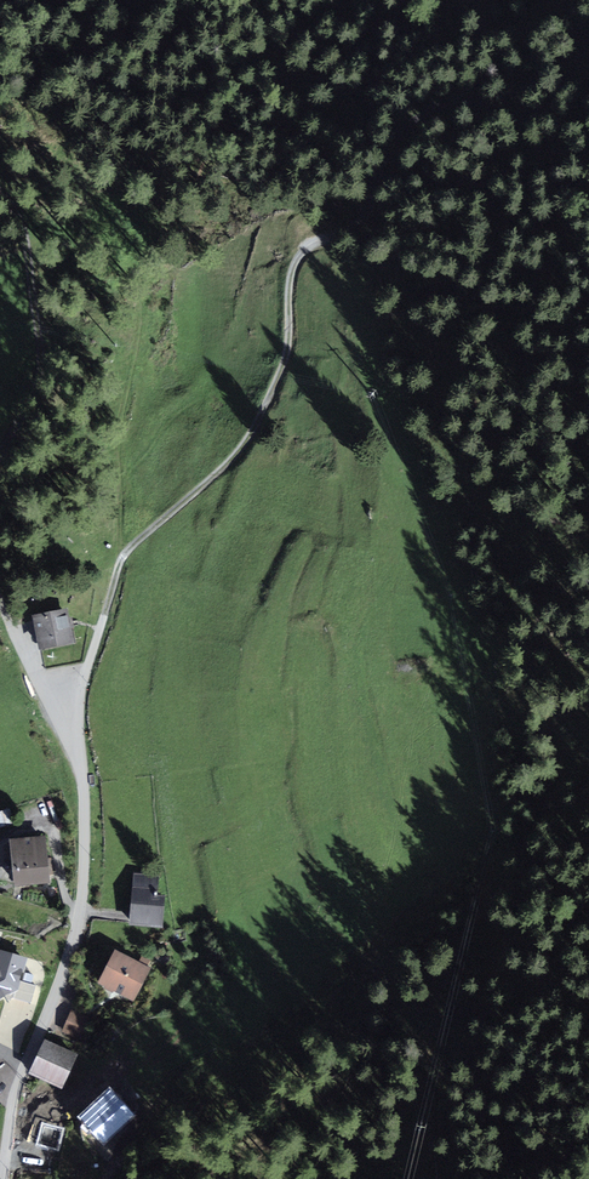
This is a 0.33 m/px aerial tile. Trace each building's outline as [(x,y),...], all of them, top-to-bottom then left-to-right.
[(68,611),(35,618),(43,654),(75,647),(68,611)] [(47,840),(13,844),(17,888),(51,885),(47,840)] [(160,876),(133,874),(129,927),(163,930),(166,898),(158,897),(160,876)] [(0,950),(0,999),(17,989),(27,958),(0,950)] [(151,969),(116,950),(99,981),(134,1000),(151,969)] [(94,1020),(71,1010),(63,1030),(85,1040),(94,1020)] [(78,1055),(44,1040),(29,1073),(63,1088),(78,1055)] [(109,1089),(80,1115),(102,1140),(132,1114),(109,1089)]
